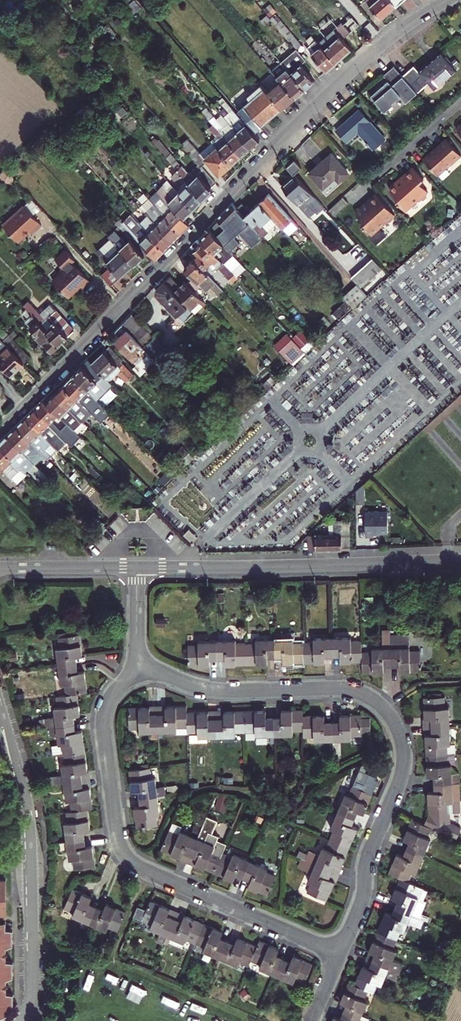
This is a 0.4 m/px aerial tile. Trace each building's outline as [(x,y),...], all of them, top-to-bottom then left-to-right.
[(286,3),(296,15),(304,7),(298,0),(290,0),(286,3)] [(380,18),(396,4),(392,0),(364,0),(380,18)] [(274,13),(269,18),(298,51),(303,47),(274,13)] [(317,42),(334,62),(350,48),(342,38),(349,32),(340,22),(332,29),(317,42)] [(116,33),(107,23),(102,28),(105,32),(107,31),(113,37),(116,33)] [(317,42),(332,29),(329,26),(314,38),(315,39),(317,42)] [(325,70),(334,62),(317,42),(315,39),(305,47),(325,70)] [(276,76),(279,79),(295,97),(304,88),(288,69),(272,52),(269,54),(279,65),(277,67),(281,71),(276,76)] [(410,68),(425,85),(428,82),(433,88),(455,68),(440,52),(419,71),(413,65),(410,68)] [(296,62),(288,69),(304,88),(314,80),(300,64),(298,65),(296,62)] [(383,73),(388,79),(392,83),(403,74),(394,64),(383,73)] [(425,85),(410,68),(403,74),(418,91),(425,85)] [(418,91),(403,74),(392,83),(388,79),(371,94),(385,110),(395,101),(394,99),(400,94),(406,102),(418,91)] [(295,97),(279,79),(266,91),(281,108),(295,97)] [(249,99),(238,109),(256,131),(281,108),(266,91),(260,84),(246,95),(249,99)] [(232,118),(228,122),(250,147),(259,138),(222,96),(217,100),(232,118)] [(202,110),(208,117),(241,155),(250,147),(228,122),(223,127),(205,107),(202,110)] [(358,109),(336,129),(346,140),(357,130),(372,147),(383,138),(358,109)] [(109,115),(100,124),(104,129),(114,120),(109,115)] [(211,142),(231,164),(241,155),(208,117),(203,121),(215,135),(210,140),(211,142)] [(100,141),(107,134),(99,125),(92,131),(100,141)] [(423,159),(437,174),(450,162),(451,164),(460,155),(460,154),(446,137),(436,147),(423,159)] [(218,175),(231,164),(211,142),(199,152),(186,138),(181,143),(199,164),(201,167),(206,162),(218,175)] [(347,172),(329,152),(308,170),(323,187),(335,176),(339,180),(347,172)] [(166,156),(177,169),(202,198),(216,184),(201,167),(199,164),(189,173),(182,165),(180,167),(178,165),(179,163),(170,153),(166,156)] [(294,159),(286,166),(294,174),(301,167),(294,159)] [(427,191),(428,190),(420,181),(423,178),(413,166),(402,177),(403,178),(397,184),(390,184),(390,190),(396,196),(395,199),(406,210),(419,198),(423,198),(427,195),(427,191)] [(176,180),(172,184),(192,208),(202,198),(177,169),(171,175),(176,180)] [(308,203),(315,197),(294,174),(281,185),(298,203),(303,198),(308,203)] [(162,195),(183,218),(192,208),(172,184),(167,179),(157,189),(162,195)] [(298,226),(295,223),(268,193),(258,203),(277,224),(288,235),(298,226)] [(389,218),(391,217),(383,208),(387,204),(376,193),(365,203),(366,205),(361,210),(354,210),(353,216),(359,222),(359,226),(369,237),(367,239),(374,246),(383,238),(376,230),(384,223),(387,224),(389,221),(389,218)] [(151,200),(146,194),(139,200),(144,206),(151,200)] [(162,195),(154,204),(180,232),(188,224),(183,218),(162,195)] [(327,210),(332,215),(347,203),(341,197),(327,210)] [(229,242),(234,237),(248,225),(251,228),(253,226),(235,207),(231,201),(215,217),(217,219),(210,225),(222,238),(223,237),(229,242)] [(277,224),(258,203),(249,211),(241,202),(235,207),(253,226),(254,227),(259,223),(265,229),(268,232),(277,224)] [(142,208),(139,204),(132,210),(135,214),(142,208)] [(180,232),(154,204),(149,209),(158,219),(155,222),(172,241),(180,232)] [(41,224),(24,205),(3,225),(17,242),(29,231),(32,233),(41,224)] [(146,230),(164,250),(172,241),(155,222),(146,212),(140,217),(149,228),(146,230)] [(141,237),(139,239),(148,249),(155,258),(164,250),(146,230),(130,213),(125,218),(131,225),(141,237)] [(148,249),(139,239),(128,228),(119,218),(114,222),(129,238),(124,242),(114,230),(107,236),(117,247),(133,264),(148,249)] [(254,227),(260,234),(265,229),(259,223),(254,227)] [(141,237),(131,225),(128,228),(139,239),(141,237)] [(198,236),(202,240),(229,268),(239,260),(208,227),(198,236)] [(237,241),(234,237),(229,242),(225,245),(229,249),(237,241)] [(229,268),(202,240),(192,249),(198,255),(208,266),(211,268),(216,264),(227,276),(232,271),(229,268)] [(119,276),(133,264),(117,247),(107,257),(98,247),(95,250),(109,266),(101,274),(113,286),(121,278),(119,276)] [(62,275),(55,282),(70,299),(83,287),(85,290),(92,283),(74,264),(76,262),(67,252),(57,261),(62,267),(62,275)] [(208,266),(198,255),(194,258),(204,269),(208,266)] [(213,279),(204,269),(194,258),(184,267),(191,275),(185,281),(188,283),(192,288),(198,282),(203,288),(208,283),(213,279)] [(351,277),(360,287),(381,268),(372,258),(351,277)] [(202,306),(206,302),(192,288),(188,283),(183,288),(180,285),(171,276),(166,281),(191,309),(198,302),(202,306)] [(219,295),(224,291),(213,279),(208,283),(219,295)] [(191,309),(166,281),(157,289),(157,293),(164,300),(162,303),(162,307),(166,307),(169,305),(181,318),(191,309)] [(340,319),(353,307),(348,302),(336,314),(340,319)] [(73,329),(49,303),(39,313),(30,303),(25,308),(58,343),(73,329)] [(169,305),(166,307),(178,320),(181,318),(169,305)] [(25,320),(30,327),(32,329),(30,331),(42,345),(45,342),(52,350),(58,343),(25,308),(22,311),(27,316),(25,318),(25,320)] [(154,335),(133,313),(122,323),(143,346),(154,335)] [(143,346),(122,323),(115,329),(120,334),(114,340),(143,371),(155,359),(143,346)] [(22,361),(29,355),(12,337),(11,338),(7,334),(0,327),(0,338),(2,340),(22,361)] [(292,336),(287,331),(274,344),(293,365),(315,344),(300,328),(292,336)] [(312,330),(307,334),(315,343),(320,338),(312,330)] [(2,340),(0,342),(0,362),(10,373),(22,361),(2,340)] [(45,342),(42,345),(49,352),(52,350),(45,342)] [(109,345),(92,361),(111,381),(118,373),(126,381),(134,374),(121,360),(122,359),(109,345)] [(82,365),(73,374),(96,398),(105,389),(82,365)] [(96,398),(73,374),(63,383),(91,411),(105,425),(114,416),(96,398)] [(91,411),(63,383),(54,392),(82,420),(91,411)] [(45,401),(73,429),(82,420),(54,392),(45,401)] [(202,409),(186,392),(181,396),(198,413),(202,409)] [(73,429),(45,401),(42,398),(33,407),(57,431),(62,426),(75,440),(80,435),(73,429)] [(57,431),(33,407),(24,416),(51,443),(58,450),(67,440),(57,431)] [(213,412),(209,416),(223,431),(227,427),(213,412)] [(51,443),(24,416),(15,425),(47,457),(50,454),(45,449),(51,443)] [(47,457),(15,425),(5,434),(35,463),(41,458),(44,460),(47,457)] [(0,440),(0,447),(20,467),(24,471),(30,465),(47,483),(51,479),(35,463),(5,434),(0,440)] [(3,469),(18,483),(21,480),(14,473),(20,467),(0,447),(0,465),(3,469)] [(363,484),(356,491),(356,503),(364,503),(363,484)] [(351,498),(342,507),(346,511),(355,502),(351,498)] [(388,510),(365,511),(366,536),(375,535),(375,533),(388,533),(388,510)] [(330,534),(315,535),(315,549),(342,548),(342,545),(350,545),(349,520),(330,520),(330,534)] [(315,549),(315,535),(306,538),(306,549),(315,549)] [(165,617),(156,617),(156,625),(165,625),(165,617)] [(371,650),(362,650),(362,661),(362,672),(383,672),(383,665),(391,665),(391,633),(391,632),(383,632),(383,647),(371,647),(371,650)] [(391,633),(391,665),(398,665),(398,671),(419,671),(419,649),(411,650),(411,646),(409,646),(408,633),(391,633)] [(54,666),(58,665),(77,663),(76,655),(82,655),(79,634),(57,637),(59,647),(56,647),(58,661),(53,662),(54,666)] [(340,655),(340,661),(362,661),(362,650),(361,639),(350,640),(350,636),(332,637),(333,655),(340,655)] [(304,641),(304,662),(325,662),(325,655),(333,655),(332,637),(313,637),(313,641),(304,641)] [(246,643),(247,663),(267,663),(267,657),(275,657),(275,638),(256,639),(256,642),(246,643)] [(282,656),(282,663),(304,662),(304,641),(293,641),(293,638),(275,638),(275,657),(282,656)] [(247,663),(246,643),(235,643),(235,639),(217,640),(218,658),(224,658),(224,664),(247,663)] [(188,647),(188,656),(188,665),(209,664),(209,658),(218,658),(217,640),(198,640),(198,644),(188,644),(188,647)] [(78,671),(77,663),(58,665),(54,666),(54,670),(59,670),(61,684),(64,683),(65,694),(77,692),(87,691),(84,670),(78,671)] [(80,714),(77,692),(65,694),(55,695),(57,706),(54,706),(55,716),(42,718),(43,726),(49,726),(74,722),(73,715),(80,714)] [(449,706),(445,706),(444,696),(423,697),(424,718),(430,718),(431,726),(449,725),(449,706)] [(177,730),(177,727),(187,726),(186,711),(186,705),(165,706),(165,712),(157,712),(158,731),(177,730)] [(129,728),(140,728),(140,731),(158,731),(157,712),(150,713),(150,706),(129,706),(129,728)] [(274,734),(273,715),(266,716),(265,709),(244,710),(245,731),(255,731),(255,734),(274,734)] [(273,715),(274,734),(293,733),(292,730),(303,730),(303,715),(302,709),(281,709),(282,715),(273,715)] [(216,717),(216,735),(235,735),(235,731),(245,731),(244,710),(224,711),(224,717),(216,717)] [(187,732),(198,732),(198,736),(216,735),(216,717),(208,717),(208,711),(186,711),(187,726),(187,732)] [(332,720),(332,739),(351,739),(351,735),(361,735),(361,730),(369,730),(369,716),(360,716),(360,713),(340,714),(340,720),(332,720)] [(303,736),(314,736),(314,739),(332,739),(332,720),(324,720),(324,714),(303,715),(303,730),(303,736)] [(76,730),(74,722),(49,726),(51,735),(57,733),(58,743),(52,744),(53,749),(51,750),(52,754),(53,754),(63,753),(84,750),(82,730),(76,730)] [(431,733),(425,733),(426,754),(447,753),(455,753),(454,743),(450,743),(449,725),(431,726),(431,733)] [(65,763),(61,764),(63,774),(50,776),(51,784),(64,782),(82,779),(81,772),(87,771),(84,750),(63,753),(65,763)] [(451,763),(447,763),(447,753),(426,754),(427,775),(433,775),(433,783),(458,782),(457,769),(451,770),(451,763)] [(165,785),(156,787),(155,778),(151,778),(150,766),(128,769),(131,790),(138,790),(139,797),(157,794),(166,793),(165,785)] [(82,779),(64,782),(66,800),(70,800),(71,810),(87,808),(92,808),(89,787),(83,787),(82,779)] [(458,782),(433,783),(433,790),(427,790),(428,812),(450,811),(449,801),(452,801),(452,800),(458,800),(458,782)] [(352,785),(348,794),(344,793),(337,810),(355,817),(358,810),(364,812),(372,793),(352,785)] [(140,805),(133,806),(136,827),(157,824),(156,813),(160,813),(157,794),(139,797),(140,805)] [(90,829),(87,808),(71,810),(66,811),(68,822),(64,823),(66,840),(84,838),(83,830),(90,829)] [(349,846),(358,827),(352,824),(355,817),(337,810),(329,827),(333,829),(329,838),(349,846)] [(450,811),(428,812),(423,824),(431,827),(455,837),(459,827),(450,823),(450,811)] [(206,816),(197,837),(190,854),(197,857),(195,863),(213,871),(221,852),(225,843),(216,839),(218,835),(211,832),(216,820),(206,816)] [(426,837),(431,827),(423,824),(411,818),(403,838),(409,840),(406,848),(423,855),(430,838),(426,837)] [(182,851),(190,854),(197,837),(179,830),(181,827),(172,822),(160,848),(180,856),(182,851)] [(85,846),(84,838),(66,840),(59,841),(60,850),(67,849),(69,859),(72,858),(74,868),(95,865),(92,845),(85,846)] [(341,866),(349,846),(329,838),(325,847),(321,846),(318,854),(309,850),(308,853),(300,850),(298,856),(302,857),(314,863),(332,870),(335,863),(341,866)] [(388,872),(400,877),(408,880),(412,871),(415,872),(423,855),(406,848),(403,855),(396,852),(388,872)] [(182,851),(180,856),(187,860),(190,854),(182,851)] [(231,856),(221,852),(213,871),(233,879),(236,873),(242,876),(249,860),(233,853),(231,856)] [(190,854),(187,860),(195,863),(197,857),(190,854)] [(311,870),(307,879),(310,881),(306,891),(326,900),(335,880),(329,877),(332,870),(314,863),(302,857),(299,865),(311,870)] [(250,880),(248,886),(266,894),(274,874),(266,871),(267,867),(249,860),(242,876),(250,880)] [(335,863),(332,870),(338,873),(341,866),(335,863)] [(338,873),(332,870),(329,877),(335,880),(338,873)] [(398,899),(395,907),(422,918),(429,901),(426,900),(430,890),(408,880),(400,877),(392,896),(398,899)] [(89,922),(96,905),(89,902),(91,896),(72,888),(64,907),(74,911),(72,915),(89,922)] [(169,908),(150,900),(146,909),(142,918),(141,919),(151,923),(150,926),(166,934),(174,917),(166,914),(169,908)] [(118,930),(126,911),(106,902),(104,908),(96,905),(89,922),(106,929),(107,925),(118,930)] [(142,918),(146,909),(138,905),(134,915),(142,918)] [(421,929),(425,919),(422,918),(395,907),(392,914),(385,911),(377,930),(397,939),(405,942),(409,933),(404,931),(408,923),(421,929)] [(176,911),(169,908),(166,914),(174,917),(176,911)] [(176,911),(174,917),(181,920),(184,914),(176,911)] [(181,920),(174,917),(166,934),(184,941),(185,938),(194,942),(202,922),(184,914),(181,920)] [(6,915),(0,915),(0,1014),(7,1012),(8,1008),(15,1006),(14,992),(7,990),(7,977),(14,975),(14,961),(7,958),(6,945),(13,943),(13,928),(6,926),(6,915)] [(203,949),(220,956),(227,940),(219,937),(222,931),(202,922),(194,942),(204,946),(203,949)] [(377,930),(369,949),(375,952),(372,959),(389,966),(396,950),(392,949),(397,939),(377,930)] [(234,943),(227,940),(220,956),(237,964),(238,961),(247,965),(250,959),(256,945),(237,937),(234,943)] [(275,974),(282,957),(275,954),(278,948),(258,939),(256,945),(250,959),(260,963),(259,966),(275,974)] [(369,949),(366,956),(372,959),(375,952),(369,949)] [(290,960),(282,957),(275,974),(293,982),(295,978),(304,982),(312,963),(292,954),(290,960)] [(366,956),(363,964),(369,966),(372,959),(366,956)] [(382,983),(389,966),(372,959),(369,966),(363,964),(354,983),(368,989),(374,992),(378,982),(382,983)] [(348,981),(340,1000),(347,1003),(343,1010),(360,1017),(367,1001),(364,999),(368,989),(354,983),(348,981)] [(360,1017),(343,1010),(340,1018),(334,1015),(331,1020),(367,1020),(360,1017)]
